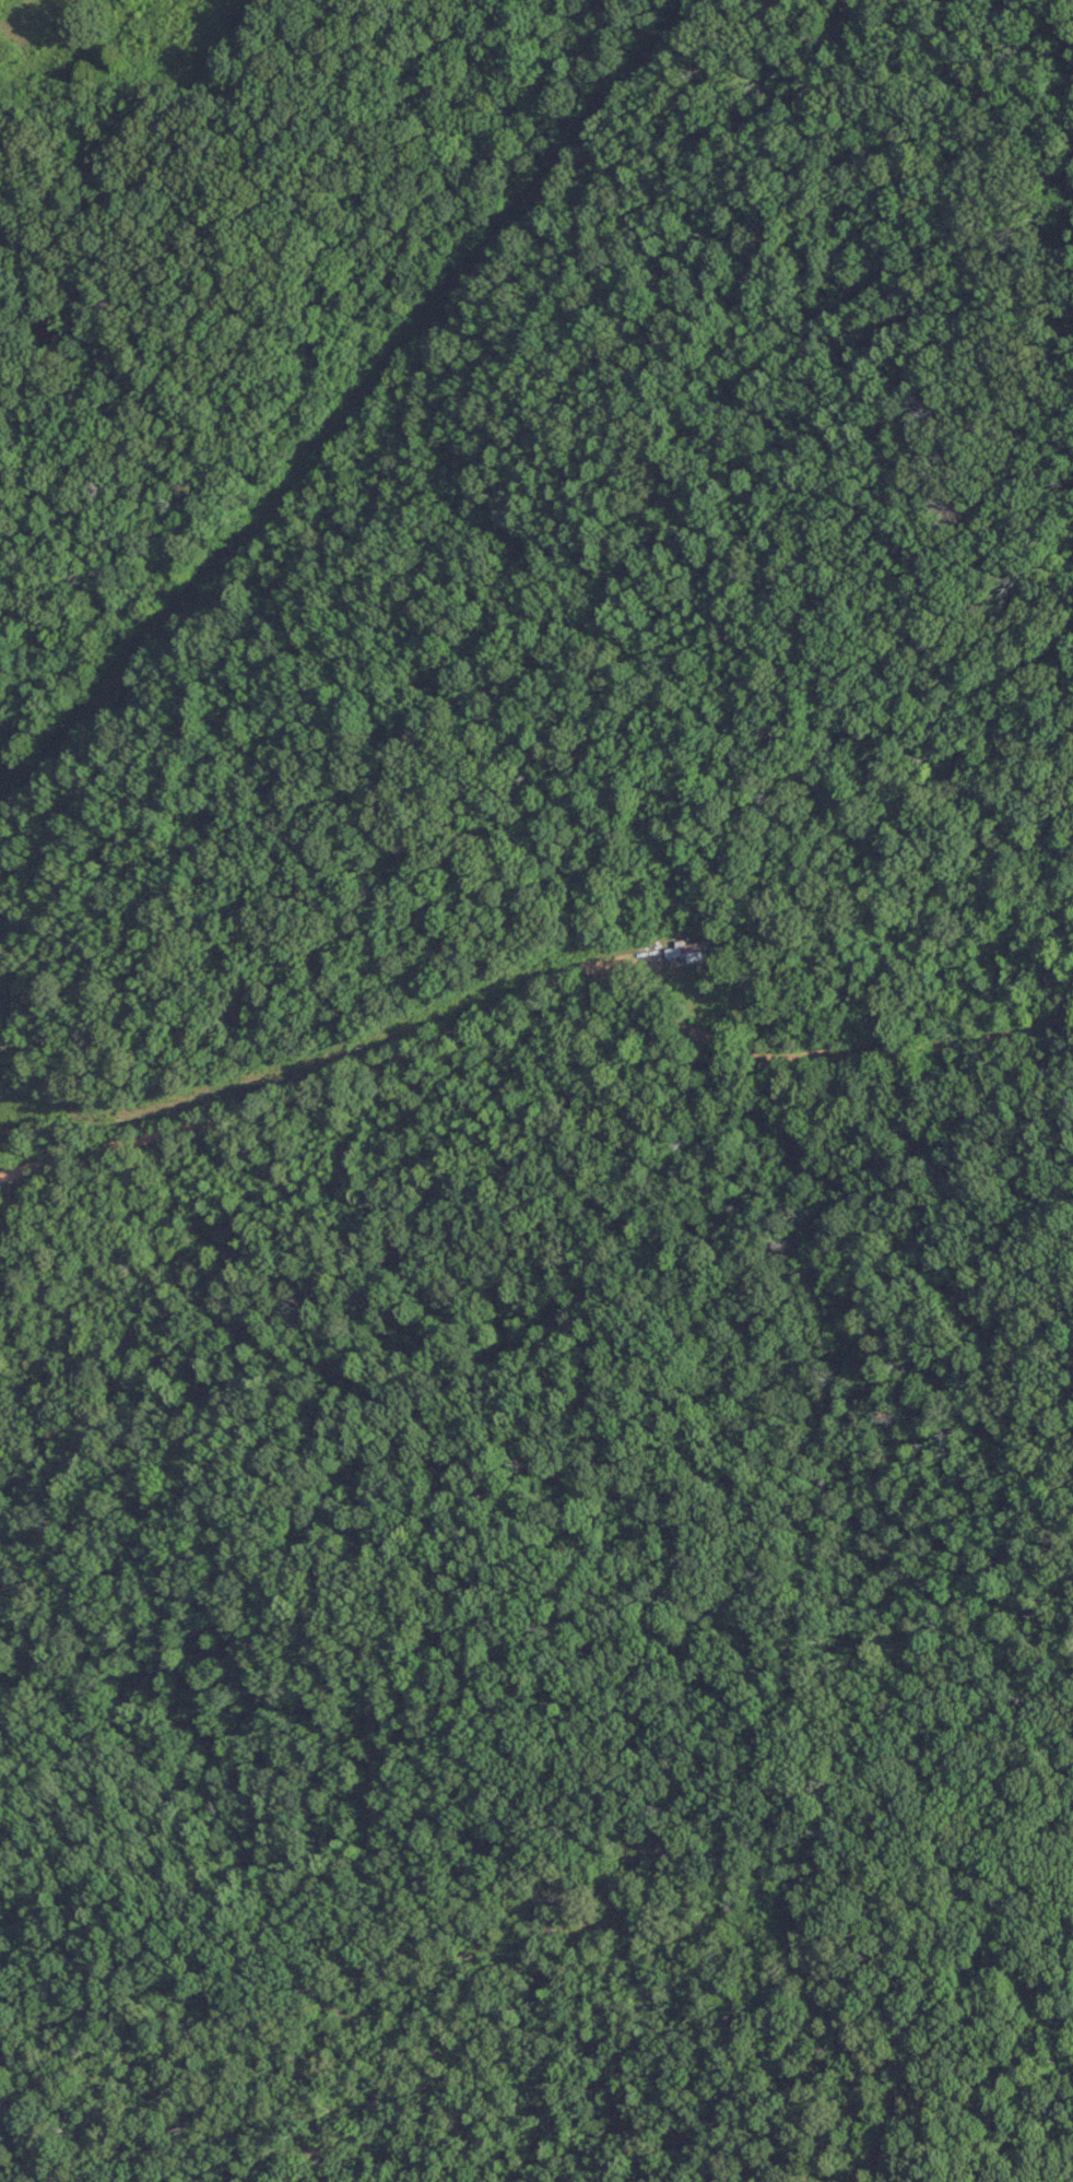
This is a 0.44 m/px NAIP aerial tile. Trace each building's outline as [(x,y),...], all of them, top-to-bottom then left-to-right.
[(688,962),(705,961),(704,944),(687,945),(688,962)]
